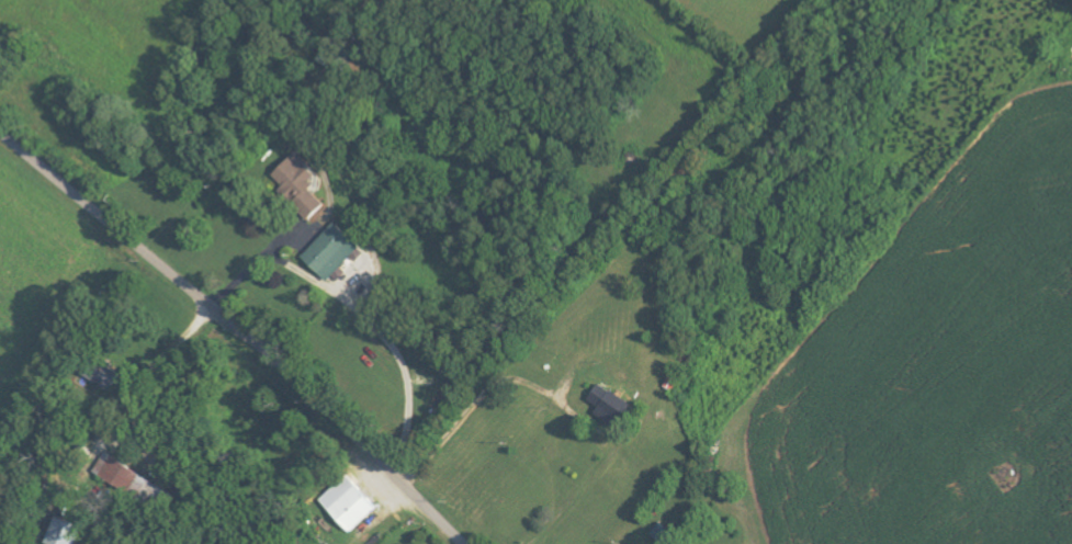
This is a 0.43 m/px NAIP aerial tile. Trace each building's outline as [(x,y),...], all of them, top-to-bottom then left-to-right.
[(277,177),(287,187),(283,191),(314,221),(331,204),(311,185),(322,174),(301,153),(277,177)] [(365,248),(340,223),(306,258),(332,283),(365,248)] [(622,427),(633,400),(598,386),(591,403),(603,407),(599,417),(622,427)] [(108,451),(97,467),(163,510),(173,494),(108,451)] [(323,500),(353,532),(380,507),(350,475),(323,500)] [(88,526),(61,515),(50,542),(55,543),(81,543),(88,526)]
